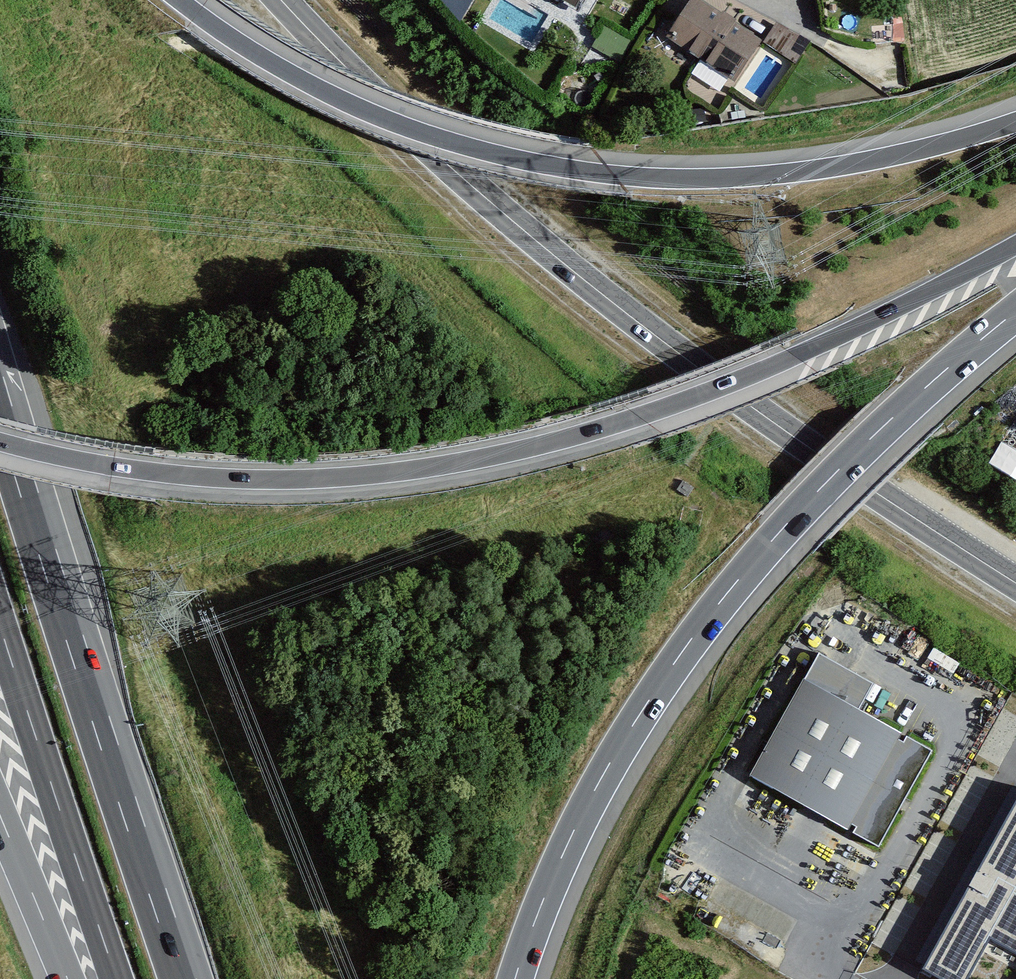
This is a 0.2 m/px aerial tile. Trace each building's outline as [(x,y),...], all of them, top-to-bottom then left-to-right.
[(576,9),(581,0),(560,0),(576,9)] [(759,40),(699,1),(675,37),(727,71),(740,51),(748,56),(759,40)] [(779,20),(764,41),(794,63),(809,43),(779,20)] [(621,34),(608,27),(597,45),(610,52),(621,34)] [(988,462),(1015,477),(1015,450),(999,441),(988,462)] [(821,661),(753,779),(880,850),(936,753),(864,712),(874,691),(821,661)] [(1009,784),(925,971),(943,978),(965,978),(983,938),(1015,952),(1015,788),(1009,784)]
